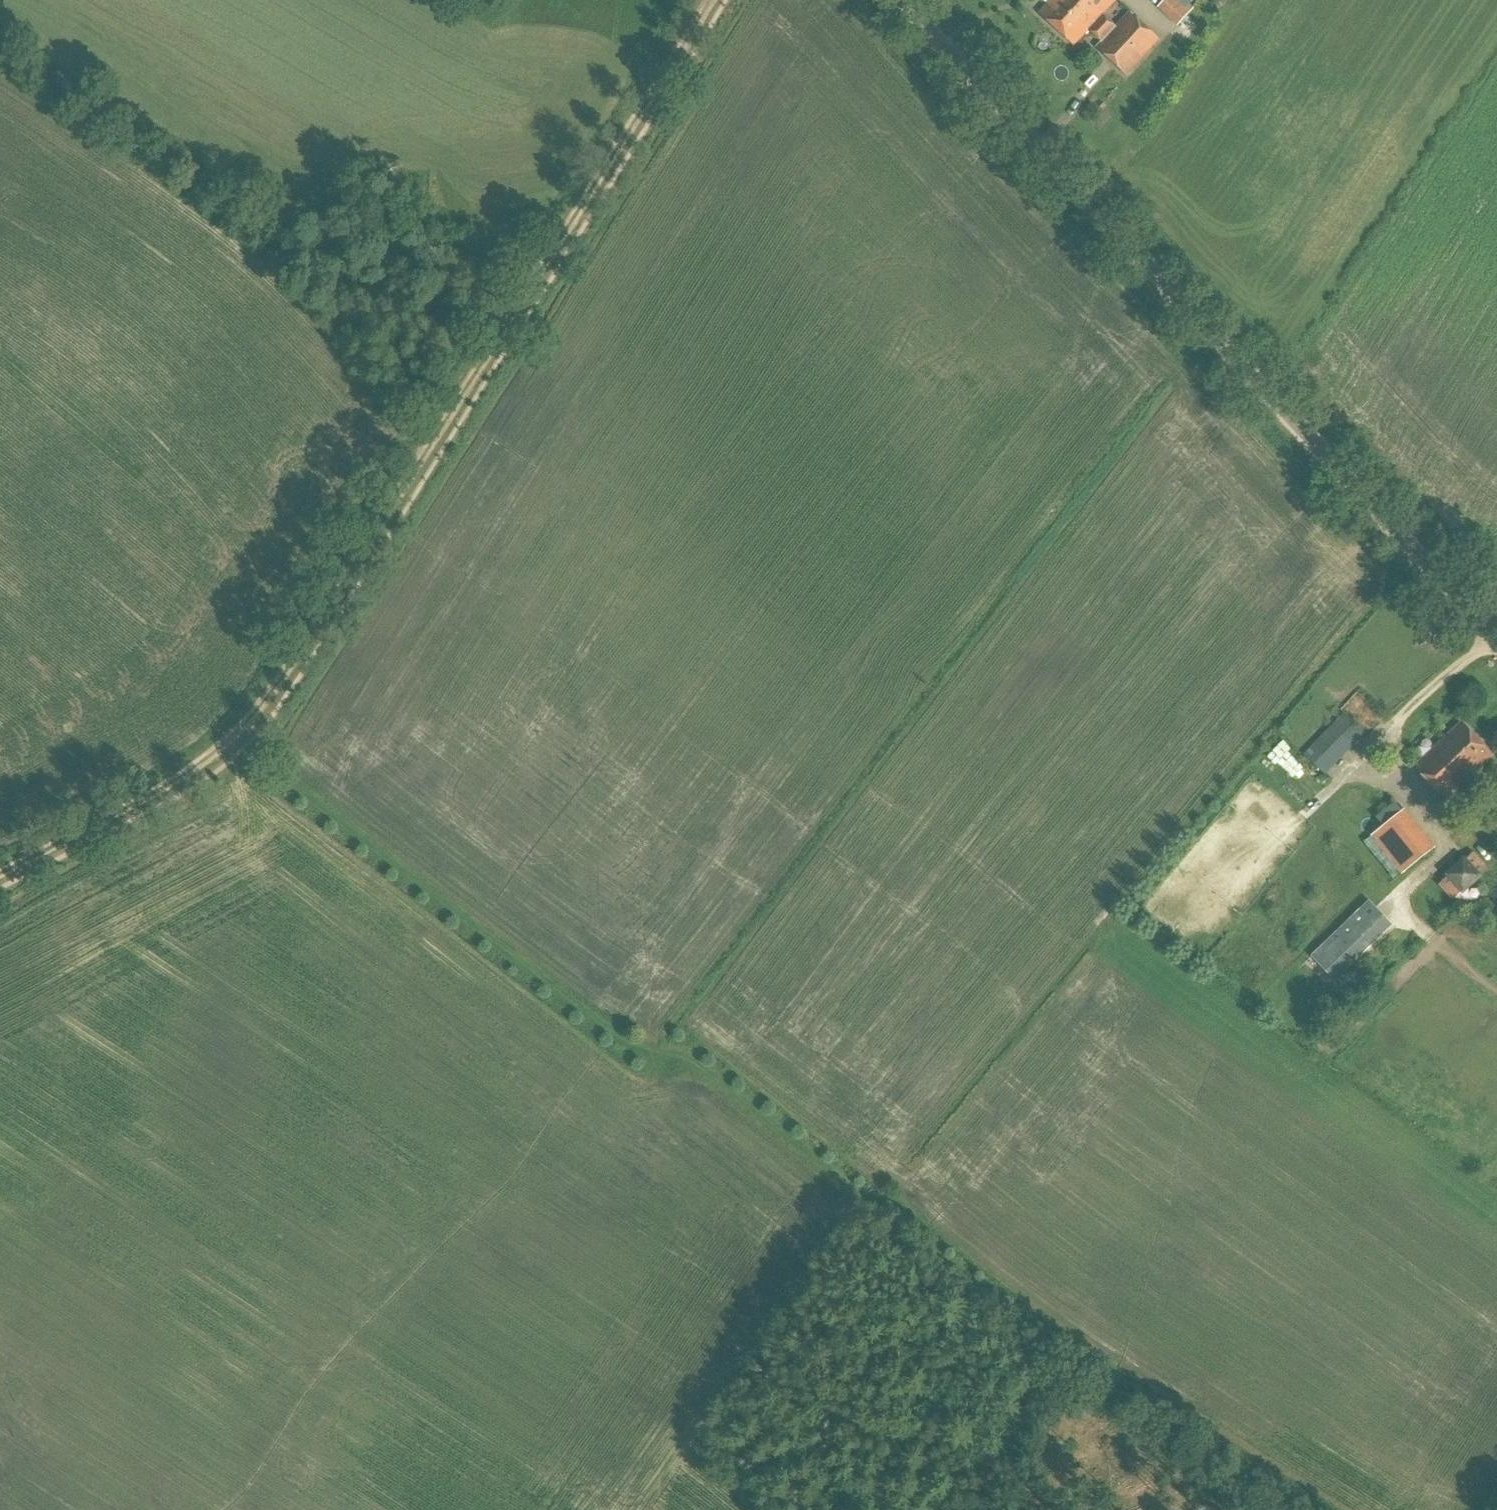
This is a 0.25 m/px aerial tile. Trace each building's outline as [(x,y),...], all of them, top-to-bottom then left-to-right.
[(1126,75),(1158,39),(1129,12),(1116,27),(1102,14),(1116,0),(1050,0),(1047,3),(1048,4),(1039,13),(1074,45),(1089,29),(1102,42),(1096,47),(1126,75)] [(1181,23),(1197,7),(1190,0),(1163,0),(1161,2),(1181,23)] [(1302,755),(1324,775),(1364,734),(1342,712),(1302,755)] [(1414,766),(1445,800),(1492,756),(1461,722),(1414,766)] [(1369,836),(1401,874),(1413,864),(1433,848),(1403,810),(1402,811),(1402,810),(1369,836)] [(1463,895),(1482,876),(1480,874),(1487,867),(1473,852),(1466,859),(1464,857),(1444,875),(1446,878),(1438,886),(1452,900),(1460,892),(1463,895)] [(1310,956),(1334,981),(1392,926),(1368,901),(1310,956)]
